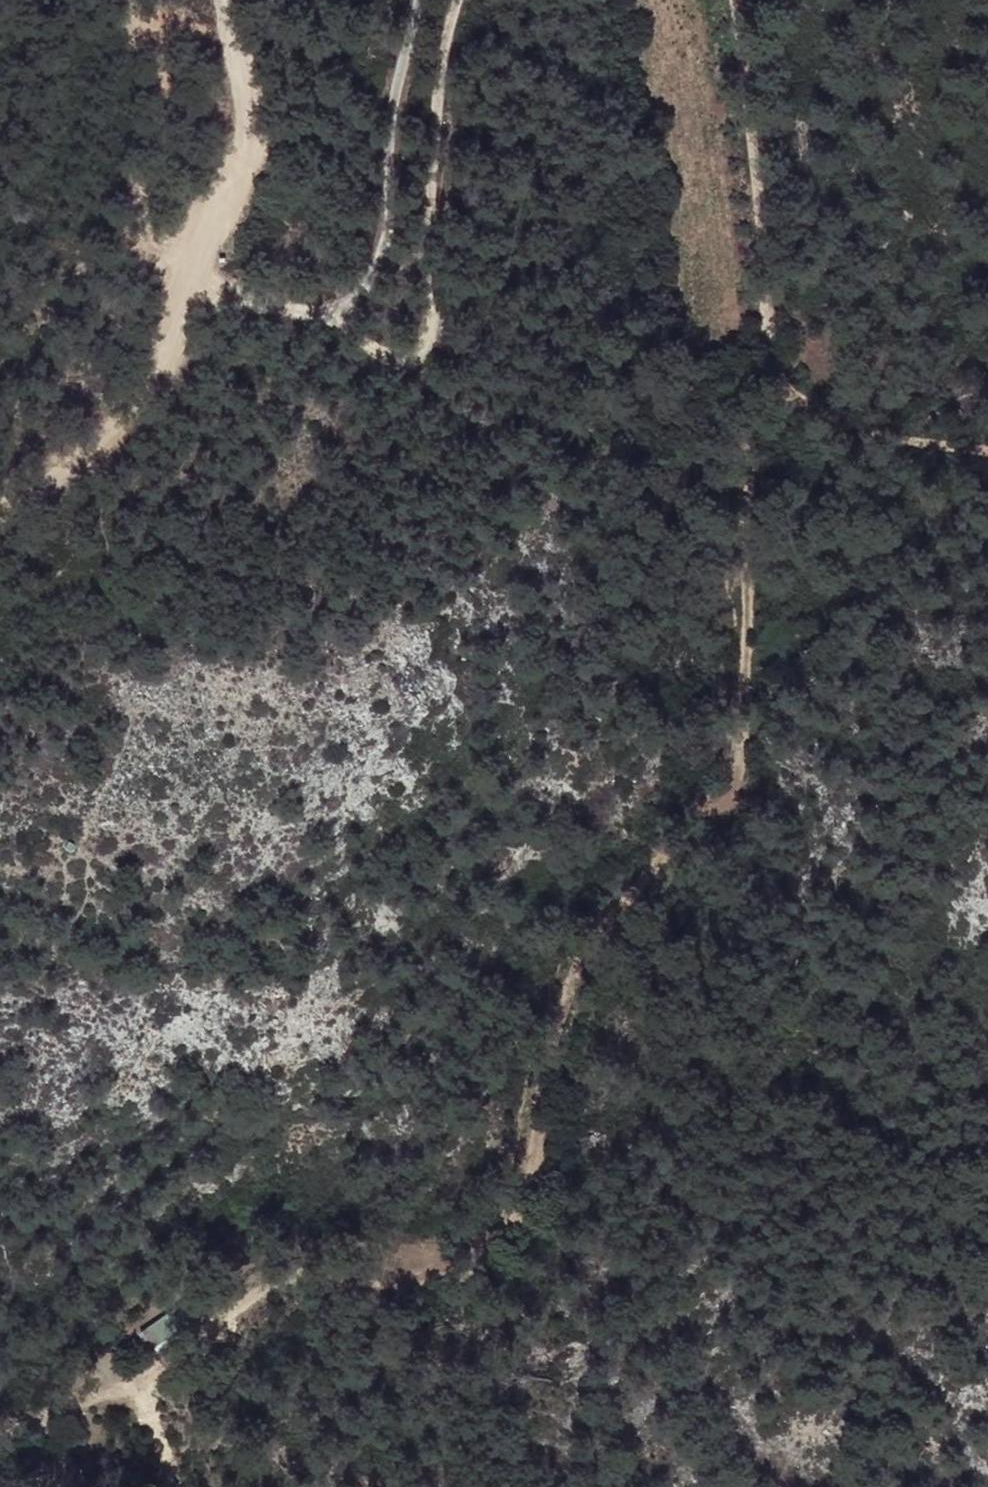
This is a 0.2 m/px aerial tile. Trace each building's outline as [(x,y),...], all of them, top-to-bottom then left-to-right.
[(163,1350),(193,1320),(176,1303),(146,1332),(163,1350)]
